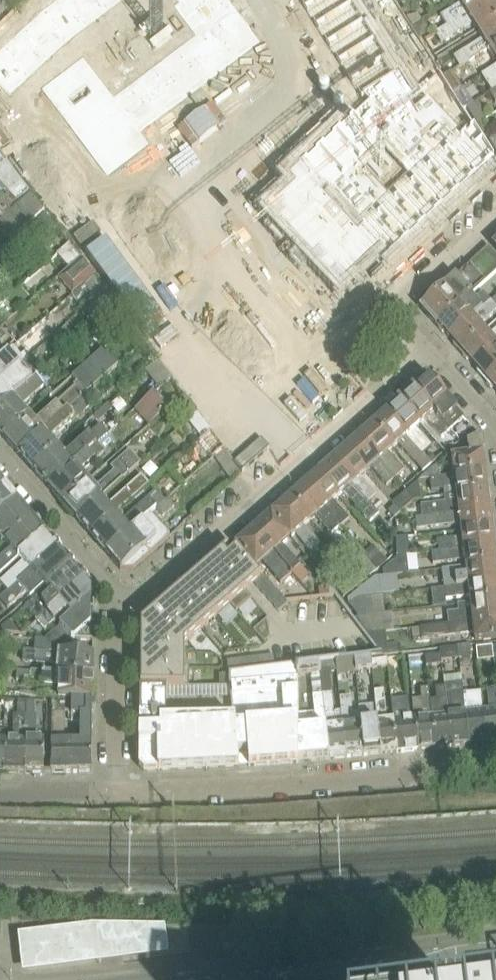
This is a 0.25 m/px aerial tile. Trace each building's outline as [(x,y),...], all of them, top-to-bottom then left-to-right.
[(0,49),(0,84),(9,95),(30,76),(68,40),(86,27),(121,0),(55,0),(43,9),(0,49)] [(38,85),(108,177),(120,167),(150,144),(141,132),(261,41),(234,5),(230,0),(186,0),(175,8),(195,34),(113,96),(81,53),(38,85)] [(175,8),(186,0),(169,0),(175,8)] [(304,8),(316,26),(348,5),(345,0),(316,0),(304,8)] [(411,0),(399,0),(404,8),(413,3),(411,0)] [(447,27),(435,35),(441,45),(473,25),(476,31),(478,34),(495,22),(495,0),(490,0),(447,27)] [(460,6),(441,18),(447,27),(490,0),(457,0),(460,6)] [(348,5),(316,26),(327,43),(359,23),(348,5)] [(394,11),(384,17),(391,28),(401,22),(394,11)] [(419,17),(406,18),(413,29),(422,23),(419,17)] [(401,22),(391,28),(398,38),(407,32),(401,22)] [(478,34),(481,40),(453,57),(460,68),(470,62),(495,45),(495,22),(478,34)] [(359,23),(327,43),(338,61),(370,41),(359,23)] [(424,36),(426,28),(422,23),(413,29),(419,39),(424,36)] [(370,41),(338,61),(349,79),(382,59),(370,41)] [(470,62),(475,70),(493,59),(495,63),(495,45),(470,62)] [(417,47),(407,53),(413,63),(423,57),(417,47)] [(423,57),(413,63),(420,74),(430,68),(423,57)] [(382,59),(349,79),(361,97),(363,96),(393,77),(392,76),(382,59)] [(495,91),(495,67),(482,76),(493,93),(495,91)] [(393,77),(363,96),(366,99),(414,96),(406,84),(398,72),(392,76),(393,77)] [(457,92),(463,88),(453,72),(447,76),(444,78),(454,94),(457,92)] [(463,88),(454,94),(464,111),(468,109),(474,105),(463,88)] [(414,96),(366,99),(369,102),(387,121),(414,96)] [(368,103),(352,118),(370,137),(387,121),(369,102),(368,103)] [(489,119),(478,102),(474,105),(468,109),(478,125),(489,119)] [(352,118),(336,133),(354,153),(370,137),(352,118)] [(490,131),(484,135),(489,142),(495,138),(490,131)] [(336,133),(319,149),(337,168),(354,153),(336,133)] [(480,136),(470,145),(488,164),(489,163),(490,163),(489,163),(492,160),(493,159),(494,159),(480,136)] [(150,144),(120,167),(133,184),(163,161),(150,144)] [(319,149),(302,164),(321,184),(337,168),(319,149)] [(3,191),(19,177),(0,150),(0,188),(3,191)] [(455,159),(437,176),(455,195),(473,179),(472,178),(455,159)] [(295,185),(267,211),(339,289),(381,250),(382,249),(371,237),(357,222),(351,227),(329,204),(335,199),(321,184),(302,164),(288,177),(295,185)] [(437,176),(421,191),(439,211),(455,195),(437,176)] [(19,177),(0,194),(0,218),(2,220),(32,193),(19,177)] [(421,191),(404,207),(422,226),(439,211),(421,191)] [(32,193),(2,220),(16,237),(28,227),(45,212),(32,193)] [(100,195),(93,201),(99,209),(107,204),(100,195)] [(190,196),(159,219),(173,237),(203,214),(190,196)] [(107,204),(99,209),(106,218),(113,212),(107,204)] [(404,207),(387,222),(405,242),(422,226),(404,207)] [(56,226),(45,212),(28,227),(39,241),(56,226)] [(203,214),(173,237),(186,254),(216,231),(203,214)] [(387,222),(371,237),(382,249),(381,250),(388,258),(405,242),(387,222)] [(127,230),(120,236),(126,244),(133,239),(127,230)] [(133,239),(126,244),(133,253),(140,248),(133,239)] [(0,252),(0,262),(19,245),(14,240),(3,250),(0,252)] [(70,268),(81,259),(69,244),(57,254),(70,268)] [(489,247),(421,309),(436,326),(470,296),(495,273),(495,255),(489,247)] [(59,278),(73,295),(94,277),(81,259),(70,268),(59,278)] [(153,265),(146,271),(153,279),(160,274),(153,265)] [(160,274),(153,279),(159,288),(166,283),(160,274)] [(94,277),(73,295),(86,311),(106,293),(94,277)] [(256,284),(226,307),(239,324),(269,301),(256,284)] [(116,307),(106,293),(86,311),(96,324),(116,307)] [(470,296),(436,326),(442,333),(446,333),(449,337),(491,302),(492,302),(484,293),(475,301),(470,296)] [(492,302),(491,302),(449,337),(454,342),(453,345),(459,352),(485,330),(480,325),(495,312),(495,298),(492,302)] [(180,300),(173,306),(179,315),(186,309),(180,300)] [(269,301),(239,324),(252,342),(283,319),(269,301)] [(186,309),(179,315),(186,323),(193,318),(186,309)] [(283,319),(252,342),(266,359),(296,336),(283,319)] [(473,364),(495,345),(495,331),(490,336),(485,330),(459,352),(466,360),(470,361),(473,364)] [(206,335),(199,341),(206,350),(213,344),(206,335)] [(213,344),(206,350),(212,358),(220,353),(213,344)] [(473,364),(477,369),(477,373),(484,380),(495,370),(495,345),(473,364)] [(32,358),(26,352),(21,356),(14,348),(0,360),(0,386),(32,358)] [(34,422),(29,416),(3,438),(17,454),(82,398),(118,367),(104,351),(70,380),(74,385),(72,386),(74,388),(54,405),(34,422)] [(268,384),(282,402),(297,391),(322,371),(309,354),(279,377),(278,376),(268,384)] [(13,397),(36,377),(43,371),(32,358),(0,386),(0,408),(13,397)] [(158,363),(146,374),(159,390),(170,380),(158,363)] [(233,370),(226,376),(232,385),(239,379),(233,370)] [(495,390),(495,370),(484,380),(491,388),(494,388),(495,390)] [(322,371),(297,391),(313,410),(327,397),(328,397),(328,396),(329,396),(329,395),(330,395),(330,394),(330,393),(330,392),(331,392),(331,391),(331,390),(331,389),(331,388),(331,387),(331,386),(331,385),(331,384),(331,383),(330,383),(330,382),(330,381),(329,381),(329,380),(329,379),(328,379),(322,371)] [(463,419),(464,418),(426,375),(399,399),(420,424),(426,419),(442,437),(463,419)] [(0,408),(0,434),(3,438),(29,416),(21,407),(44,387),(36,377),(13,397),(0,408)] [(239,379),(232,385),(239,393),(246,388),(239,379)] [(282,402),(259,420),(276,443),(313,410),(297,391),(282,402)] [(156,393),(136,410),(150,426),(170,409),(156,393)] [(255,395),(246,402),(251,409),(260,402),(255,395)] [(82,398),(17,454),(32,471),(58,449),(51,440),(90,406),(82,398)] [(176,404),(189,421),(196,415),(184,398),(176,404)] [(420,424),(399,399),(391,407),(390,410),(387,413),(423,454),(431,446),(415,428),(420,424)] [(260,402),(251,409),(256,416),(265,408),(260,402)] [(423,454),(387,413),(382,418),(379,417),(372,423),(371,424),(393,448),(398,443),(423,472),(432,464),(431,463),(426,458),(423,454)] [(188,422),(202,441),(211,433),(196,415),(189,421),(188,422)] [(393,448),(371,424),(369,425),(364,430),(364,433),(360,437),(395,478),(403,470),(388,452),(393,448)] [(224,451),(211,433),(202,441),(215,458),(224,451)] [(65,457),(58,449),(32,471),(47,487),(97,445),(97,444),(89,436),(65,457)] [(395,478),(360,437),(354,442),(351,441),(344,447),(365,472),(370,467),(386,485),(395,478)] [(452,457),(451,457),(454,476),(485,473),(485,472),(487,469),(486,463),(483,461),(482,454),(484,451),(483,440),(481,437),(467,443),(457,449),(451,454),(452,457)] [(270,449),(261,439),(235,462),(243,471),(241,472),(242,473),(270,449)] [(97,445),(47,487),(61,503),(86,481),(82,476),(106,455),(97,445)] [(365,472),(344,447),(336,455),(336,458),(332,461),(367,502),(376,495),(360,477),(365,472)] [(94,490),(86,481),(61,503),(76,520),(102,498),(142,463),(132,451),(114,467),(117,470),(94,490)] [(215,458),(233,481),(242,473),(224,451),(215,458)] [(431,454),(426,458),(431,463),(436,460),(431,454)] [(367,502),(332,461),(327,466),(324,465),(317,472),(338,496),(343,492),(370,522),(378,515),(367,502)] [(420,480),(430,479),(440,478),(438,464),(420,480)] [(338,496),(317,472),(308,479),(308,482),(304,486),(340,527),(348,519),(332,501),(338,496)] [(485,473),(454,476),(440,478),(430,479),(432,491),(445,489),(446,496),(490,490),(488,481),(487,481),(486,479),(485,473)] [(102,498),(76,520),(91,537),(117,515),(149,487),(140,477),(108,505),(102,498)] [(421,499),(418,481),(407,492),(414,500),(421,499)] [(16,499),(2,484),(0,486),(0,513),(16,499)] [(340,527),(304,486),(299,490),(296,490),(289,496),(310,521),(315,517),(331,534),(340,527)] [(422,506),(423,518),(490,510),(489,504),(491,501),(490,490),(446,496),(446,503),(422,506)] [(123,522),(117,515),(91,537),(105,553),(150,514),(156,509),(164,501),(156,492),(123,522)] [(414,500),(407,492),(393,504),(400,512),(414,500)] [(310,521),(289,496),(281,503),(281,506),(273,513),(292,537),(295,534),(310,552),(319,545),(303,527),(310,521)] [(164,501),(156,509),(163,517),(174,507),(168,499),(167,498),(164,501)] [(4,540),(31,516),(16,499),(0,513),(0,536),(4,540)] [(393,504),(386,510),(394,518),(400,512),(393,504)] [(460,524),(461,531),(494,527),(493,517),(490,515),(490,510),(423,518),(416,519),(417,530),(460,524)] [(273,513),(267,518),(264,518),(260,522),(260,525),(255,529),(293,573),(300,567),(282,546),(292,537),(273,513)] [(150,514),(105,553),(121,570),(133,569),(170,537),(150,514)] [(31,516),(4,540),(10,548),(0,558),(0,572),(18,556),(44,532),(31,516)] [(440,551),(494,545),(493,540),(495,537),(494,527),(461,531),(461,537),(438,540),(440,551)] [(293,573),(255,529),(251,533),(249,531),(235,544),(256,568),(263,561),(282,583),(293,573)] [(7,592),(57,546),(44,532),(18,556),(23,562),(0,583),(0,585),(7,592)] [(397,538),(397,556),(407,555),(410,555),(408,537),(397,538)] [(428,553),(430,564),(464,560),(465,568),(495,564),(495,552),(495,551),(494,545),(440,551),(428,553)] [(7,592),(0,599),(0,603),(5,609),(22,593),(29,600),(44,586),(45,586),(71,562),(57,546),(7,592)] [(226,551),(217,559),(246,592),(254,584),(255,584),(260,579),(232,546),(226,551)] [(377,570),(386,563),(372,547),(364,554),(377,570)] [(370,576),(377,570),(364,554),(356,560),(370,576)] [(409,574),(407,555),(397,556),(397,559),(382,571),(383,577),(385,576),(409,574)] [(217,559),(202,572),(231,605),(230,606),(236,613),(252,599),(246,592),(217,559)] [(85,578),(71,562),(45,586),(51,593),(41,602),(37,597),(25,608),(30,612),(37,621),(85,578)] [(442,570),(444,588),(495,582),(495,564),(465,568),(442,570)] [(202,572),(188,584),(216,617),(230,606),(231,605),(202,572)] [(345,597),(364,581),(355,572),(337,587),(345,597)] [(255,584),(254,584),(261,591),(270,583),(264,576),(260,579),(255,584)] [(345,601),(348,605),(355,599),(371,597),(388,595),(385,576),(383,577),(375,577),(345,601)] [(72,617),(94,598),(94,588),(85,578),(37,621),(45,630),(66,611),(71,616),(72,617)] [(470,604),(495,602),(495,582),(444,588),(446,600),(469,597),(470,604)] [(270,583),(261,591),(267,598),(276,590),(270,583)] [(188,584),(174,597),(202,630),(216,617),(188,584)] [(330,588),(318,589),(319,598),(334,596),(336,595),(330,588)] [(276,590),(267,598),(273,605),(282,597),(276,590)] [(174,597),(160,609),(188,642),(202,630),(174,597)] [(282,597),(273,605),(279,612),(288,604),(286,602),(282,597)] [(373,615),(371,597),(355,599),(348,605),(357,616),(373,615)] [(72,617),(71,616),(47,638),(42,641),(34,641),(33,652),(63,655),(63,654),(64,642),(71,640),(74,641),(75,640),(93,642),(94,598),(72,617)] [(495,620),(495,602),(470,604),(457,606),(458,612),(448,613),(449,625),(495,620)] [(141,625),(141,650),(185,650),(185,645),(188,642),(160,609),(141,625)] [(358,618),(355,620),(365,634),(385,632),(395,631),(392,613),(385,614),(373,616),(373,615),(357,616),(358,618)] [(449,625),(420,628),(422,640),(474,633),(475,641),(495,638),(495,620),(449,625)] [(3,633),(19,635),(9,623),(1,631),(3,633)] [(458,647),(459,660),(472,658),(470,645),(458,647)] [(459,660),(458,647),(439,649),(440,655),(441,662),(459,660)] [(494,661),(494,657),(492,647),(476,649),(477,663),(494,661)] [(141,650),(141,668),(184,669),(184,668),(185,650),(141,650)] [(25,651),(23,663),(54,666),(53,674),(93,678),(93,656),(92,655),(92,657),(63,654),(63,655),(33,652),(25,651)] [(441,665),(441,662),(440,655),(432,656),(424,657),(426,667),(441,665)] [(273,656),(264,657),(266,669),(275,668),(273,656)] [(264,657),(255,659),(256,671),(266,669),(264,657)] [(355,671),(371,670),(370,662),(370,658),(353,660),(355,671)] [(255,659),(246,660),(247,672),(256,671),(255,659)] [(246,660),(236,661),(238,673),(247,672),(246,660)] [(353,660),(336,662),(337,672),(337,675),(355,673),(355,671),(353,660)] [(386,660),(370,662),(371,670),(387,668),(386,660)] [(236,661),(227,662),(229,674),(238,673),(236,661)] [(320,674),(337,672),(336,662),(319,664),(320,674)] [(319,664),(297,667),(297,676),(310,675),(320,674),(319,664)] [(298,763),(297,715),(297,676),(297,667),(231,675),(233,690),(234,713),(238,755),(248,754),(249,767),(298,763)] [(141,668),(141,688),(189,688),(189,668),(184,668),(184,669),(141,668)] [(93,678),(53,674),(15,671),(15,681),(23,682),(23,686),(39,687),(38,689),(54,690),(54,698),(72,700),(93,702),(93,678)] [(229,676),(220,676),(220,688),(229,688),(229,676)] [(452,747),(469,745),(462,685),(445,687),(445,688),(446,696),(452,747)] [(437,699),(430,700),(436,748),(452,747),(446,696),(445,688),(436,689),(437,699)] [(488,690),(491,711),(483,711),(486,743),(495,742),(495,689),(488,690)] [(140,690),(140,715),(234,713),(233,690),(140,690)] [(415,719),(413,720),(416,751),(436,748),(430,700),(429,690),(420,691),(421,701),(413,702),(415,719)] [(397,753),(394,722),(386,722),(383,693),(374,693),(376,707),(381,754),(397,753)] [(481,693),(463,695),(469,745),(486,743),(483,711),(481,693)] [(329,760),(346,758),(341,713),(334,714),(332,695),(322,696),(329,759),(329,760)] [(314,714),(297,715),(298,763),(329,760),(322,696),(312,697),(314,714)] [(346,758),(364,756),(359,713),(353,714),(351,697),(340,699),(341,713),(346,758)] [(52,698),(52,773),(71,773),(71,744),(63,744),(64,713),(72,714),(72,700),(54,698),(52,698)] [(72,714),(72,720),(81,720),(81,714),(93,714),(93,702),(72,700),(72,714)] [(392,702),(394,722),(397,753),(416,751),(413,720),(411,720),(409,700),(392,702)] [(5,773),(24,773),(25,702),(17,702),(17,716),(14,716),(14,741),(5,741),(5,773)] [(25,702),(24,773),(44,774),(44,741),(37,741),(37,703),(25,702)] [(364,756),(381,754),(376,707),(359,709),(359,713),(364,756)] [(238,755),(234,713),(140,715),(140,768),(144,772),(239,768),(238,755)] [(71,744),(71,773),(92,773),(92,764),(92,743),(93,714),(81,714),(81,720),(80,744),(71,744)] [(27,973),(173,954),(169,926),(94,925),(23,934),(27,973)]
